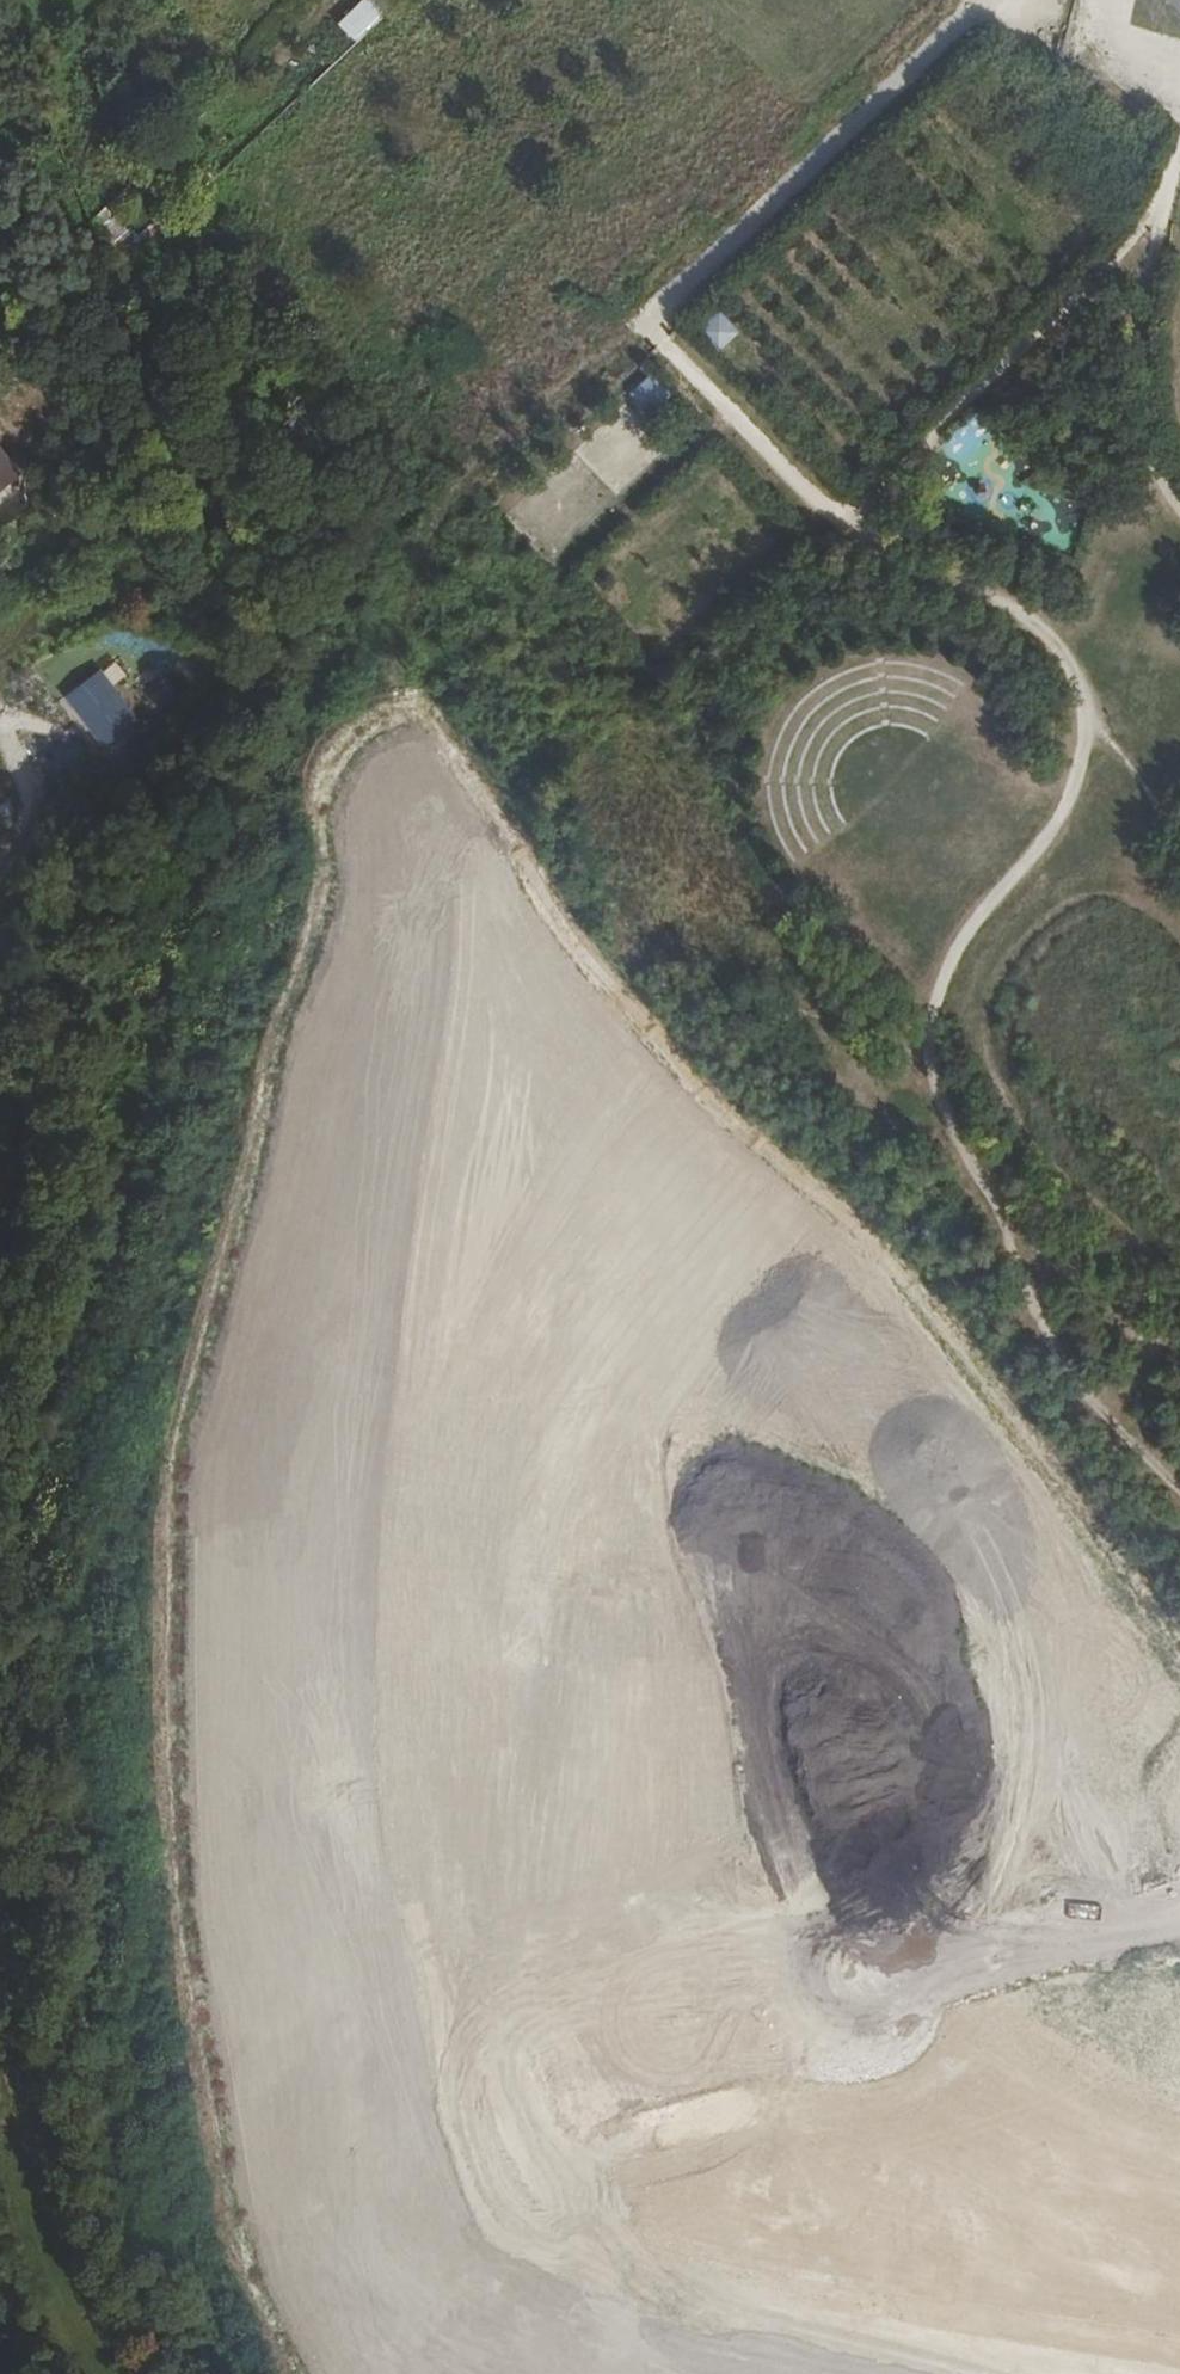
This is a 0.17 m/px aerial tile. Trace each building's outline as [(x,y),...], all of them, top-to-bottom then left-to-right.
[(714,318),(698,334),(713,351),(730,335),(714,318)] [(647,381),(630,397),(647,414),(663,397),(647,381)] [(21,478),(0,450),(0,494),(21,478)] [(115,683),(126,676),(115,660),(64,692),(99,747),(139,721),(115,683)] [(34,815),(7,788),(0,795),(0,848),(34,815)]
